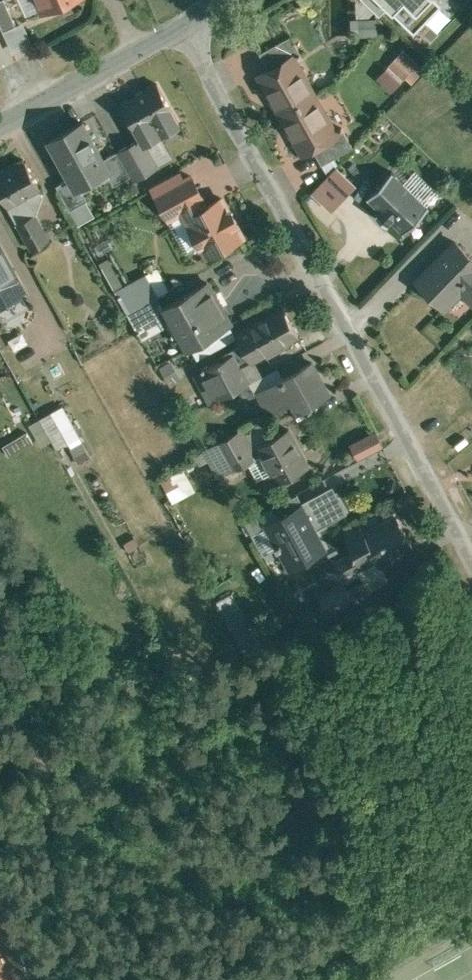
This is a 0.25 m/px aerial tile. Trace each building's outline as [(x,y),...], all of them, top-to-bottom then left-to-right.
[(6,0),(0,0),(0,22),(4,30),(16,25),(6,0)] [(43,11),(69,0),(38,0),(43,11)] [(386,0),(367,0),(384,16),(393,7),(386,0)] [(393,7),(399,13),(400,12),(397,9),(405,0),(386,0),(393,7)] [(374,33),(373,17),(345,19),(346,35),(374,33)] [(292,35),(261,52),(270,69),(294,55),(296,59),(303,55),(292,35)] [(420,70),(397,49),(372,77),(388,91),(401,77),(408,84),(420,70)] [(270,69),(261,74),(283,113),(316,94),(296,59),(294,55),(270,69)] [(158,83),(123,103),(142,137),(144,136),(147,142),(181,123),(158,83)] [(316,94),(283,113),(305,152),(314,147),(338,134),(336,130),(316,94)] [(84,120),(50,139),(71,177),(77,187),(80,185),(84,191),(110,176),(107,170),(110,168),(105,158),(84,120)] [(338,134),(314,147),(323,164),(354,146),(343,126),(336,130),(338,134)] [(142,137),(118,151),(132,175),(135,180),(160,166),(147,142),(144,136),(142,137)] [(132,175),(118,151),(105,158),(110,168),(107,170),(110,176),(115,184),(132,175)] [(17,161),(18,164),(0,174),(0,183),(10,202),(42,184),(29,159),(28,159),(26,156),(17,161)] [(356,185),(336,166),(312,192),(332,211),(356,185)] [(393,170),(368,196),(380,208),(376,212),(387,223),(392,219),(405,232),(430,206),(393,170)] [(204,198),(191,175),(156,194),(169,217),(183,209),(202,199),(204,198)] [(77,187),(71,177),(57,184),(71,209),(88,199),(84,191),(80,185),(77,187)] [(202,199),(183,209),(193,227),(191,228),(200,244),(202,243),(209,255),(243,235),(236,223),(238,221),(231,209),(229,210),(222,197),(206,206),(202,199)] [(52,236),(37,209),(18,219),(33,246),(52,236)] [(419,280),(445,306),(463,288),(471,297),(471,255),(457,241),(419,280)] [(24,289),(0,245),(0,302),(24,289)] [(108,287),(118,283),(107,258),(97,262),(108,287)] [(149,278),(125,290),(123,286),(116,290),(128,312),(159,295),(149,278)] [(209,280),(168,302),(192,344),(232,322),(209,280)] [(159,295),(128,312),(137,327),(166,309),(159,295)] [(279,297),(259,307),(265,317),(284,307),(285,306),(279,297)] [(265,317),(238,332),(243,342),(252,359),(266,351),(268,355),(289,344),(288,340),(299,334),(284,307),(265,317)] [(233,352),(204,368),(219,398),(226,394),(250,381),(241,364),(252,359),(243,342),(232,348),(233,352)] [(313,362),(260,390),(272,412),(295,399),(301,410),(329,395),(319,377),(321,376),(313,362)] [(250,381),(226,394),(233,406),(256,393),(250,381)] [(37,444),(47,439),(51,448),(63,441),(74,462),(86,455),(59,403),(25,421),(37,444)] [(351,457),(378,444),(370,428),(343,442),(351,457)] [(243,429),(218,442),(233,470),(249,462),(258,457),(243,429)] [(309,466),(289,429),(258,446),(273,472),(279,482),(309,466)] [(258,457),(249,462),(259,480),(273,472),(263,454),(258,457)] [(298,494),(274,507),(280,518),(302,506),(303,508),(305,506),(298,494)] [(280,518),(268,525),(278,543),(275,545),(277,548),(280,546),(291,567),(325,548),(303,508),(302,506),(280,518)] [(396,516),(366,533),(363,528),(346,537),(355,552),(370,543),(381,564),(413,547),(396,516)] [(355,552),(336,562),(345,577),(359,570),(361,575),(381,564),(370,543),(355,552)] [(345,584),(320,597),(330,614),(354,600),(345,584)]
